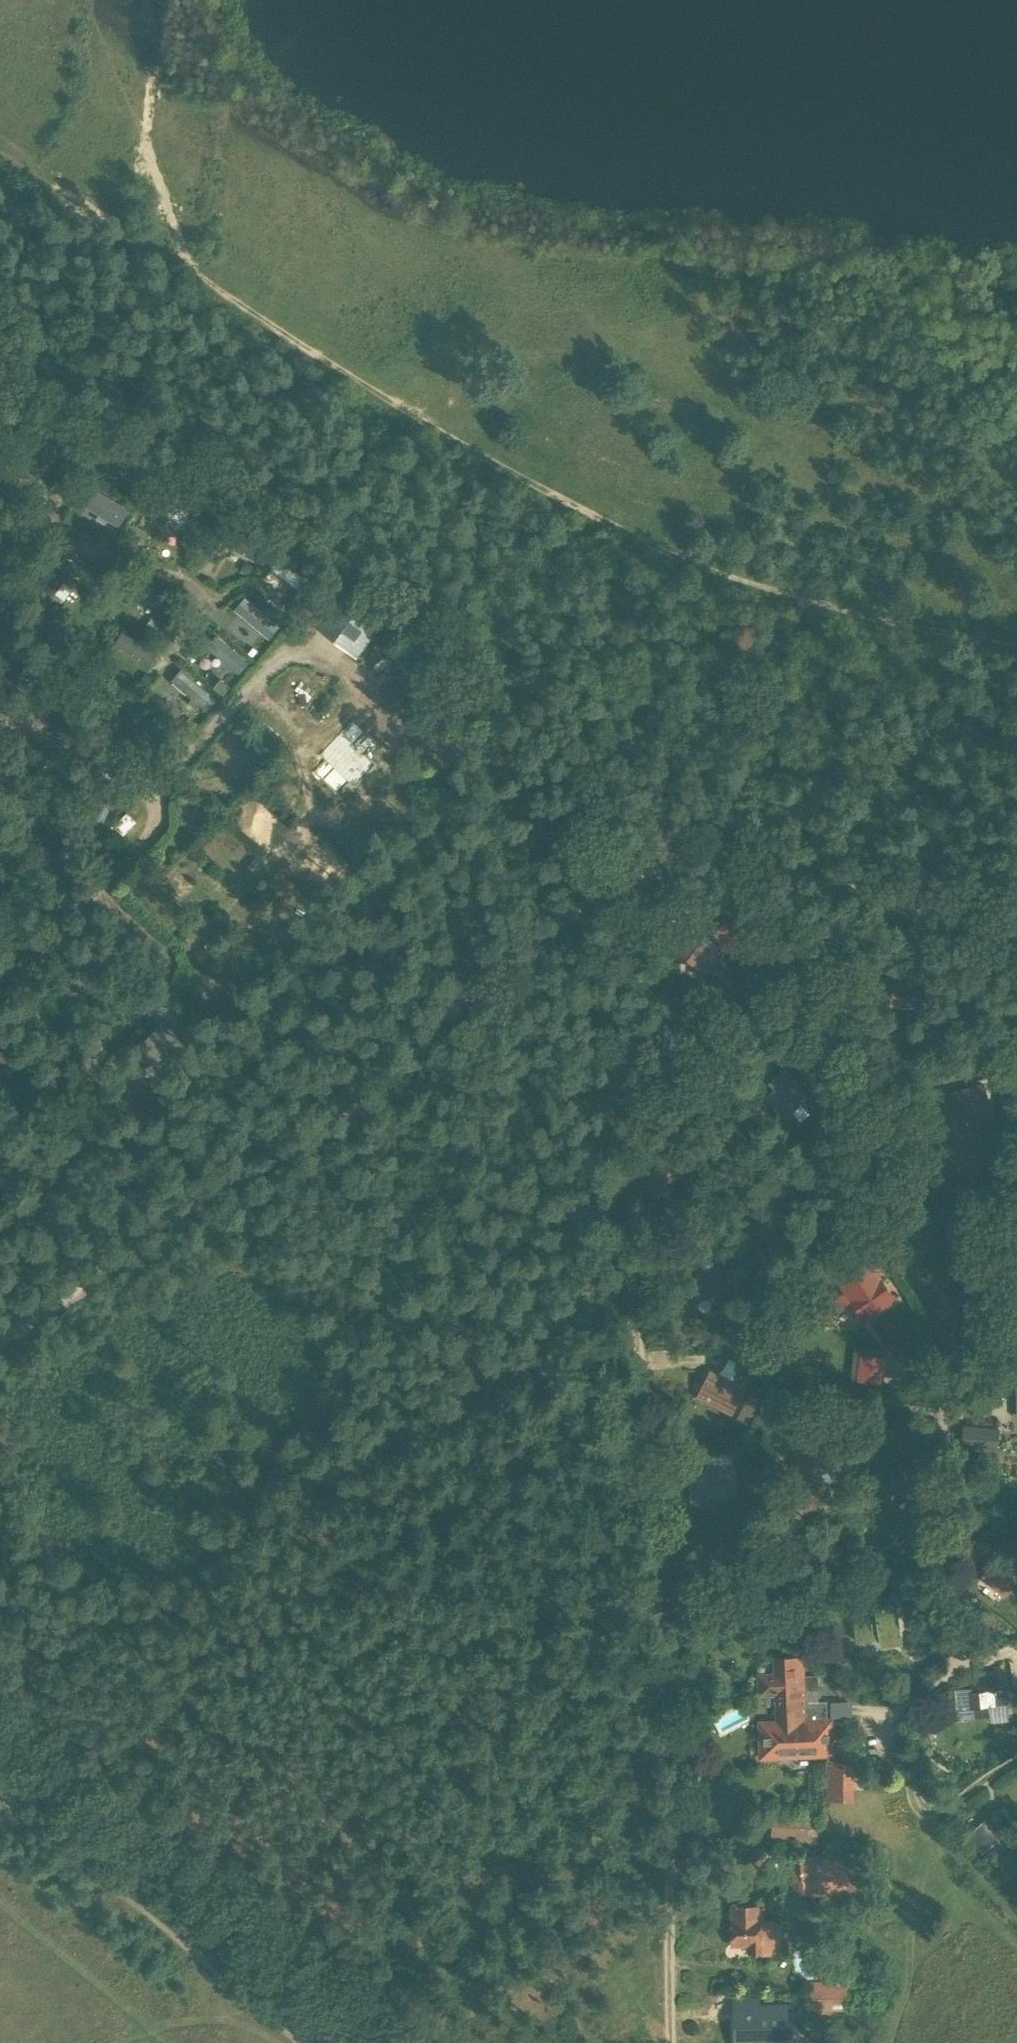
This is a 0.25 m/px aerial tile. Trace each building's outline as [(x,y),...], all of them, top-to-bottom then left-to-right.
[(98,489),(88,505),(120,525),(130,509),(98,489)] [(155,490),(147,500),(184,529),(192,519),(190,516),(197,506),(181,494),(174,504),(155,490)] [(0,514),(0,554),(18,547),(5,512),(0,514)] [(226,529),(219,542),(256,562),(263,549),(226,529)] [(65,556),(42,587),(54,597),(57,593),(65,581),(77,565),(65,556)] [(278,557),(270,568),(298,588),(305,578),(278,557)] [(248,562),(243,571),(249,575),(255,566),(248,562)] [(132,576),(125,590),(159,608),(166,594),(132,576)] [(247,598),(237,611),(270,639),(280,627),(247,598)] [(346,606),(329,628),(352,645),(369,623),(346,606)] [(153,619),(147,626),(154,632),(160,624),(153,619)] [(122,632),(115,645),(152,665),(159,653),(122,632)] [(218,636),(208,647),(241,674),(250,663),(218,636)] [(255,647),(250,653),(254,656),(259,650),(255,647)] [(184,670),(173,682),(193,699),(201,705),(207,711),(217,699),(184,670)] [(147,673),(142,681),(149,685),(154,677),(147,673)] [(222,679),(215,687),(224,695),(231,687),(222,679)] [(193,699),(190,703),(197,709),(201,705),(193,699)] [(144,718),(110,747),(124,762),(153,736),(149,732),(154,729),(144,718)] [(191,718),(186,724),(192,729),(197,723),(191,718)] [(326,758),(313,772),(338,795),(350,782),(356,787),(378,764),(343,731),(321,754),(326,758)] [(127,812),(115,826),(124,834),(136,820),(127,812)] [(697,931),(679,955),(704,973),(710,964),(714,966),(718,960),(714,958),(721,949),(720,948),(724,944),(742,957),(753,942),(727,923),(713,943),(697,931)] [(909,983),(910,980),(900,980),(900,983),(892,983),(892,1007),(921,1008),(922,984),(909,983)] [(158,1068),(182,1044),(161,1023),(137,1049),(158,1068)] [(12,1047),(0,1043),(0,1073),(3,1064),(6,1065),(12,1047)] [(775,1089),(764,1099),(783,1119),(803,1100),(784,1080),(790,1076),(784,1069),(769,1083),(775,1089)] [(8,1097),(12,1084),(0,1080),(0,1094),(8,1097)] [(958,1126),(996,1116),(987,1083),(966,1089),(967,1094),(950,1099),(958,1126)] [(657,1208),(681,1177),(661,1161),(637,1193),(657,1208)] [(698,1299),(729,1288),(714,1246),(675,1261),(683,1282),(691,1279),(698,1299)] [(810,1304),(823,1323),(851,1304),(863,1322),(895,1301),(866,1256),(835,1277),(840,1284),(810,1304)] [(922,1341),(922,1353),(931,1353),(931,1341),(922,1341)] [(860,1353),(857,1381),(884,1385),(887,1357),(860,1353)] [(746,1386),(711,1368),(696,1397),(732,1415),(746,1386)] [(751,1389),(737,1417),(748,1422),(762,1394),(751,1389)] [(822,1415),(824,1397),(808,1395),(806,1413),(822,1415)] [(799,1413),(799,1401),(778,1400),(778,1412),(799,1413)] [(920,1421),(896,1422),(897,1447),(922,1446),(920,1421)] [(963,1445),(996,1449),(998,1429),(965,1426),(963,1445)] [(837,1454),(801,1440),(790,1469),(826,1483),(837,1454)] [(690,1488),(688,1488),(689,1492),(690,1492),(691,1497),(716,1495),(716,1500),(735,1498),(732,1463),(718,1464),(718,1469),(689,1471),(690,1488)] [(921,1526),(938,1509),(922,1492),(927,1488),(906,1466),(889,1483),(907,1505),(905,1507),(921,1526)] [(1008,1531),(1009,1544),(1016,1543),(1016,1530),(1008,1531)] [(759,1533),(744,1534),(745,1548),(760,1547),(759,1533)] [(1003,1597),(1016,1578),(1016,1565),(1000,1552),(980,1579),(1003,1597)] [(929,1554),(921,1561),(928,1568),(935,1561),(929,1554)] [(801,1677),(801,1657),(775,1658),(776,1675),(760,1676),(760,1693),(777,1693),(777,1703),(816,1702),(816,1701),(815,1676),(801,1677)] [(968,1681),(969,1692),(970,1708),(972,1708),(973,1718),(989,1716),(988,1706),(989,1706),(1006,1704),(1005,1689),(997,1690),(996,1679),(968,1681)] [(829,1753),(827,1700),(816,1701),(816,1702),(777,1703),(778,1724),(762,1724),(763,1754),(816,1753),(829,1753)] [(842,1759),(852,1759),(852,1748),(842,1748),(842,1759)] [(852,1790),(852,1764),(825,1764),(826,1833),(828,1833),(828,1846),(851,1845),(851,1833),(850,1833),(850,1817),(903,1816),(902,1789),(852,1790)] [(817,1844),(817,1836),(818,1817),(792,1816),(792,1835),(800,1836),(800,1843),(817,1844)] [(968,1836),(984,1853),(1000,1838),(985,1821),(968,1836)] [(812,1859),(812,1856),(802,1856),(803,1893),(844,1892),(843,1858),(812,1859)] [(762,1930),(761,1904),(730,1905),(731,1947),(751,1946),(751,1957),(776,1956),(776,1944),(780,1944),(780,1929),(762,1930)] [(807,1994),(849,1993),(849,1973),(827,1973),(827,1981),(807,1981),(807,1994)] [(808,2013),(850,2012),(849,1993),(807,1994),(808,2013)] [(735,2018),(735,2035),(747,2035),(748,2042),(794,2042),(793,2005),(759,2006),(759,1996),(737,1997),(737,2018),(735,2018)]
